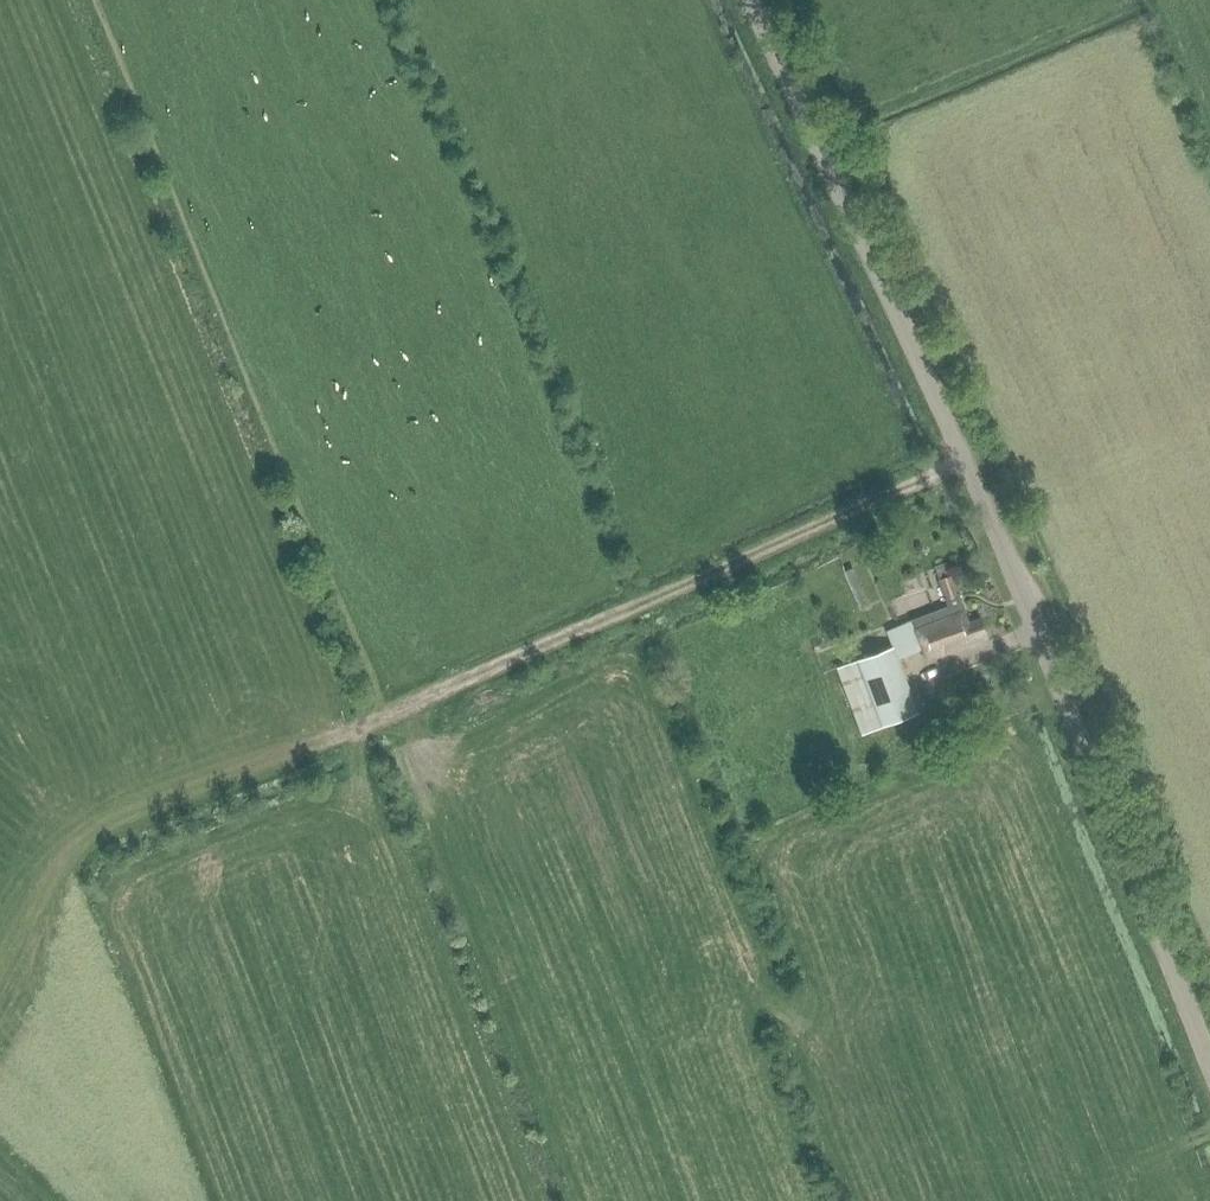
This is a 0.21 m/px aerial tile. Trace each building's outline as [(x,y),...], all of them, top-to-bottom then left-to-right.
[(934,566),(938,578),(949,574),(945,563),(934,566)] [(957,594),(950,575),(938,579),(947,608),(912,619),(912,621),(886,632),(892,647),(896,658),(920,649),(922,656),(986,638),(980,619),(967,623),(957,594)] [(836,669),(862,734),(918,712),(896,658),(892,647),(836,669)]
